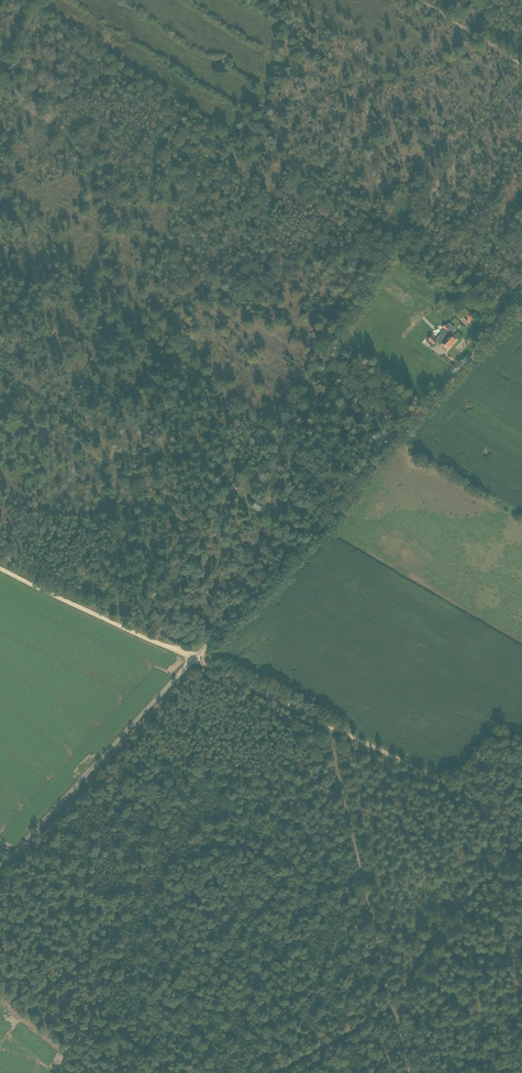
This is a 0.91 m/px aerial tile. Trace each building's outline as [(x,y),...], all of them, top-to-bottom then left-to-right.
[(467,311),(462,316),(469,322),(474,317),(467,311)] [(452,345),(458,338),(448,329),(450,328),(442,320),(438,323),(447,331),(446,332),(449,335),(445,339),(452,345)] [(437,337),(435,339),(431,336),(427,341),(432,346),(436,342),(446,351),(452,345),(445,339),(442,342),(437,337)] [(257,500),(253,507),(260,512),(261,511),(263,512),(266,507),(262,505),(263,504),(257,500)]
